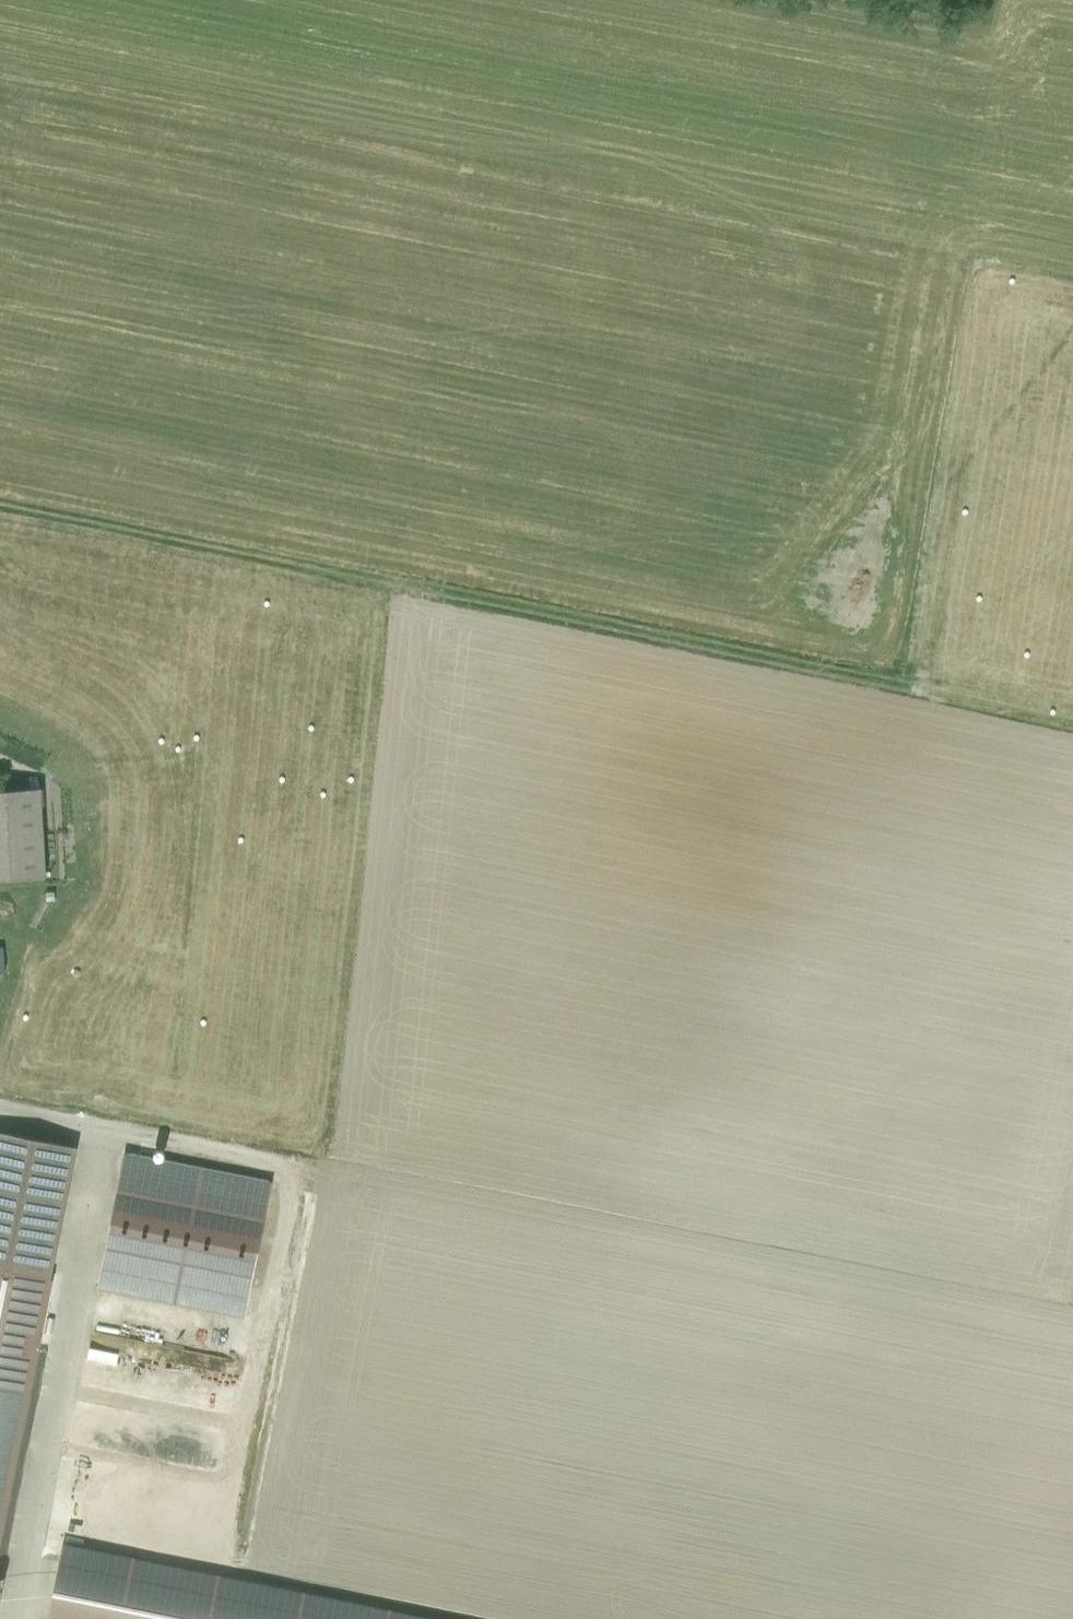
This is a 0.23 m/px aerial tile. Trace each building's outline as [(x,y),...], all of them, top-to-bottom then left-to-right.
[(0,791),(0,878),(44,876),(40,789),(0,791)] [(0,1132),(0,1266),(51,1276),(76,1147),(0,1132)] [(270,1184),(126,1155),(117,1198),(262,1227),(270,1184)] [(262,1227),(117,1198),(107,1247),(252,1276),(262,1227)] [(252,1276),(107,1247),(99,1290),(243,1319),(252,1276)] [(51,1276),(0,1266),(0,1529),(51,1276)] [(85,1496),(85,1511),(90,1526),(99,1535),(112,1542),(129,1543),(142,1538),(154,1528),(161,1514),(161,1499),(156,1486),(146,1474),(132,1467),(117,1467),(102,1473),(91,1483),(85,1496)] [(63,1548),(49,1618),(410,1618),(63,1548)]
